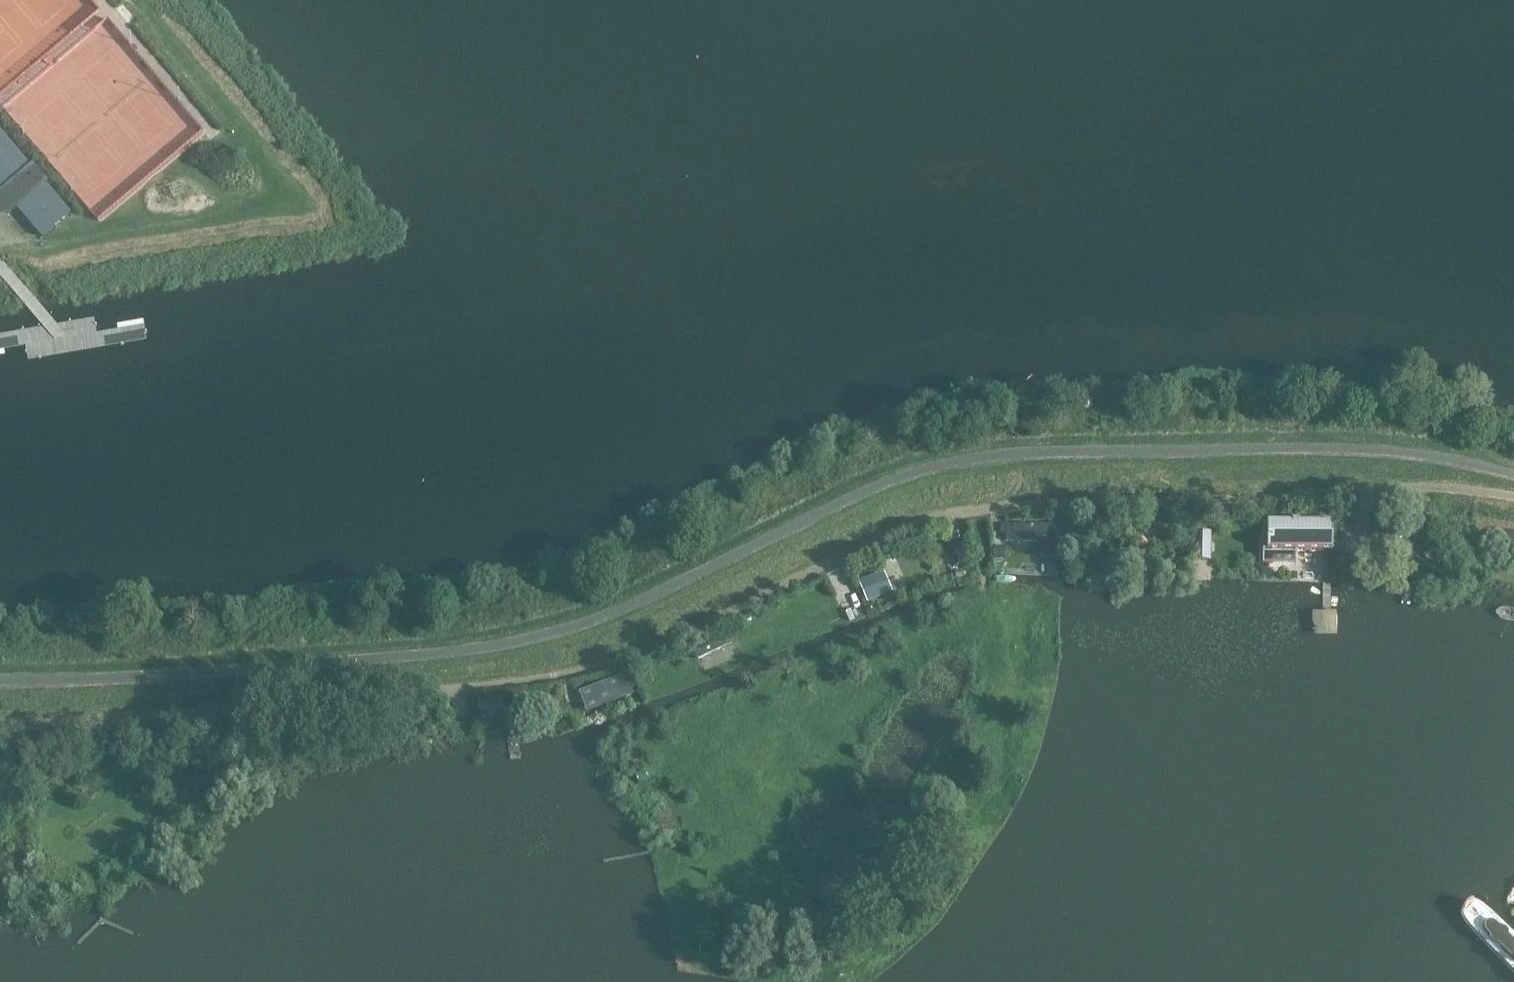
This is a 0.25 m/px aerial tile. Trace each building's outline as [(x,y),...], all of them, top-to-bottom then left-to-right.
[(0,128),(0,189),(1,190),(0,191),(0,212),(6,218),(18,210),(43,239),(71,214),(47,184),(49,181),(33,163),(29,164),(0,128)] [(1324,551),(1324,523),(1267,523),(1267,551),(1324,551)] [(1056,541),(1056,525),(1001,525),(1001,532),(1013,532),(1013,541),(1056,541)] [(1005,547),(993,548),(994,561),(1005,560),(1005,547)] [(964,569),(954,572),(956,579),(966,577),(964,569)] [(888,592),(880,574),(862,582),(869,600),(888,592)] [(727,634),(692,650),(697,660),(732,644),(727,634)] [(630,671),(581,690),(589,711),(638,692),(630,671)]
